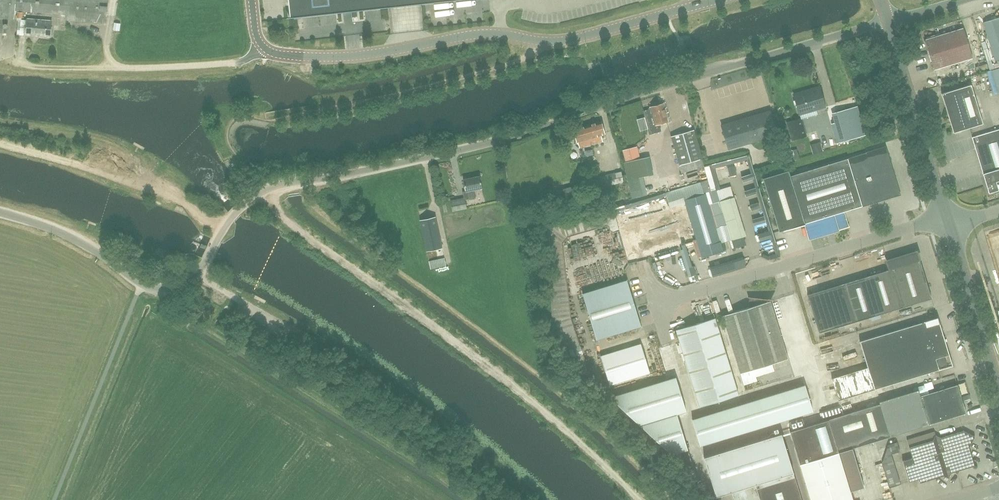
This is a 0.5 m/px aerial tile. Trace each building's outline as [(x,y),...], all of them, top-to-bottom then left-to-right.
[(108,0),(0,0),(0,32),(6,33),(7,27),(8,27),(8,23),(7,23),(9,21),(10,14),(16,14),(17,9),(66,14),(66,18),(68,18),(68,20),(106,23),(108,0)] [(388,7),(456,0),(289,0),(291,18),(388,7)] [(986,21),(983,22),(986,31),(995,60),(998,59),(998,17),(986,21)] [(50,37),(52,21),(27,19),(26,35),(50,37)] [(934,70),(973,58),(963,27),(925,39),(934,70)] [(990,69),(996,92),(998,92),(998,67),(990,69)] [(983,123),(977,105),(971,84),(942,93),(953,132),(983,123)] [(799,114),(825,106),(820,86),(794,94),(799,114)] [(659,124),(668,121),(663,103),(651,107),(658,132),(661,131),(659,124)] [(837,111),(846,141),(865,135),(857,106),(837,111)] [(658,132),(651,107),(651,109),(643,111),(645,117),(641,118),(643,124),(647,123),(650,134),(658,132)] [(729,149),(777,134),(771,114),(752,119),(751,116),(721,125),(729,149)] [(792,138),(804,135),(800,119),(788,122),(792,138)] [(573,129),(577,142),(578,141),(580,147),(597,142),(596,139),(600,138),(600,135),(605,133),(602,120),(573,129)] [(972,137),(989,193),(998,189),(998,129),(972,137)] [(671,136),(679,165),(702,158),(694,130),(671,136)] [(641,145),(629,147),(630,155),(643,153),(641,145)] [(779,231),(806,223),(811,238),(848,227),(844,211),(900,194),(885,146),(790,176),(789,170),(763,178),(779,231)] [(624,182),(621,171),(591,178),(594,189),(624,182)] [(474,189),(483,188),(480,175),(463,179),(466,191),(463,191),(464,197),(451,200),(453,211),(467,208),(465,199),(476,197),(474,189)] [(647,175),(642,176),(646,194),(651,192),(647,175)] [(562,197),(568,196),(568,197),(569,198),(584,194),(583,193),(581,185),(566,188),(561,190),(562,197)] [(702,257),(723,251),(705,193),(684,200),(702,257)] [(686,205),(625,223),(631,244),(641,241),(644,253),(696,237),(686,205)] [(420,219),(427,251),(442,248),(435,216),(420,219)] [(613,219),(615,232),(623,230),(621,218),(613,219)] [(874,315),(903,307),(932,298),(920,260),(919,260),(917,252),(887,261),(890,269),(869,275),(844,283),(855,321),(874,315)] [(429,261),(431,269),(446,266),(444,258),(429,261)] [(814,302),(826,299),(818,274),(807,278),(814,302)] [(627,280),(582,293),(596,339),(641,326),(627,280)] [(748,307),(722,315),(740,373),(788,358),(770,299),(749,297),(748,307)] [(952,365),(937,317),(861,341),(869,367),(832,378),(839,399),(952,365)] [(715,318),(676,329),(700,406),(738,395),(715,318)] [(601,356),(609,385),(650,372),(641,344),(601,356)] [(686,414),(675,379),(607,399),(685,471),(693,469),(676,418),(686,414)] [(879,401),(880,404),(861,409),(871,442),(890,436),(928,425),(966,413),(958,384),(920,396),(918,389),(879,401)] [(805,385),(692,420),(700,446),(813,411),(805,385)] [(828,419),(790,431),(800,464),(811,499),(853,499),(852,498),(851,493),(863,489),(851,448),(871,442),(861,409),(828,419)] [(969,447),(975,436),(964,430),(941,437),(935,435),(933,440),(909,447),(912,458),(903,461),(909,481),(919,478),(920,482),(943,475),(949,478),(951,473),(975,465),(969,447)] [(795,477),(781,433),(704,457),(715,493),(754,481),(757,492),(760,499),(802,499),(795,477)] [(734,499),(760,499),(757,492),(754,481),(715,493),(716,496),(732,491),(734,499)]
